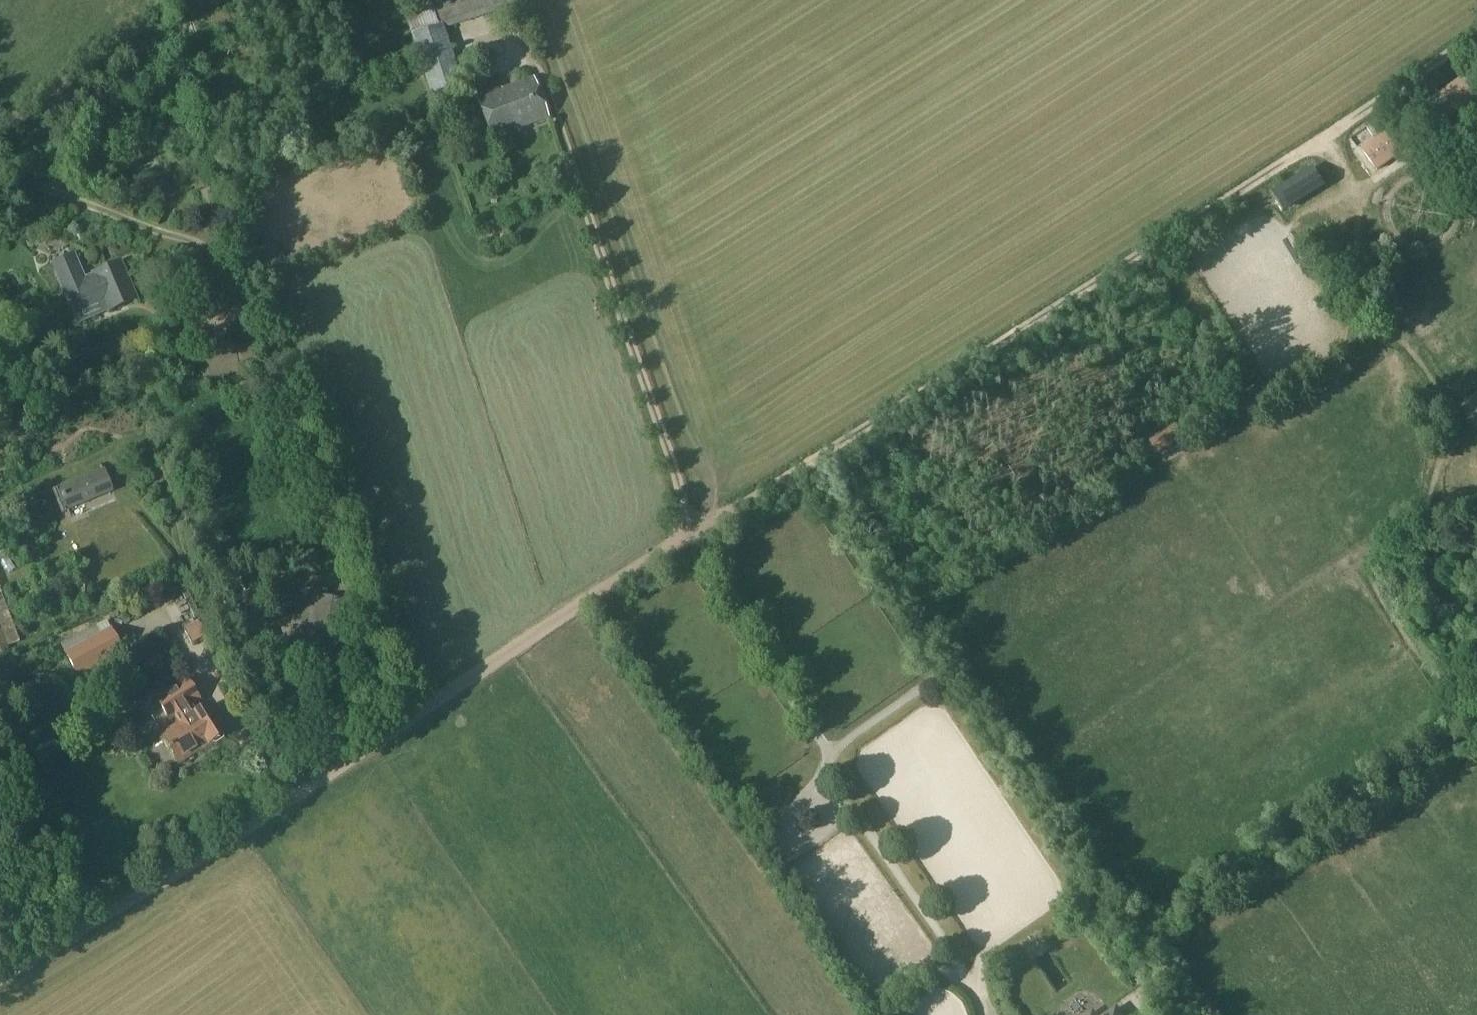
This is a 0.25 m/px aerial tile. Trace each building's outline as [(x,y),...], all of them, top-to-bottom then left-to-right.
[(401,9),(430,95),(461,85),(443,29),(517,6),(518,0),(429,0),(401,9)] [(1361,150),(1377,171),(1476,99),(1476,83),(1469,73),(1361,150)] [(493,142),(518,133),(518,131),(551,119),(535,77),(504,89),(503,87),(476,97),(493,142)] [(1312,194),(1305,200),(1326,187),(1313,167),(1271,194),(1276,202),(1298,181),(1312,194)] [(51,264),(72,313),(103,300),(108,312),(138,300),(122,261),(99,270),(102,277),(86,284),(74,255),(51,264)] [(1157,458),(1182,441),(1174,428),(1149,445),(1157,458)] [(112,491),(103,470),(58,489),(66,510),(112,491)] [(0,587),(0,646),(19,639),(17,632),(0,587)] [(312,597),(310,608),(308,622),(317,624),(314,644),(340,648),(345,600),(312,597)] [(181,630),(189,648),(209,636),(198,619),(181,630)] [(79,678),(126,652),(112,627),(65,652),(79,678)] [(208,705),(200,710),(196,704),(202,700),(189,678),(155,699),(169,722),(180,715),(183,721),(161,735),(179,763),(226,733),(208,705)] [(1049,964),(1032,973),(1050,1008),(1067,999),(1049,964)]
